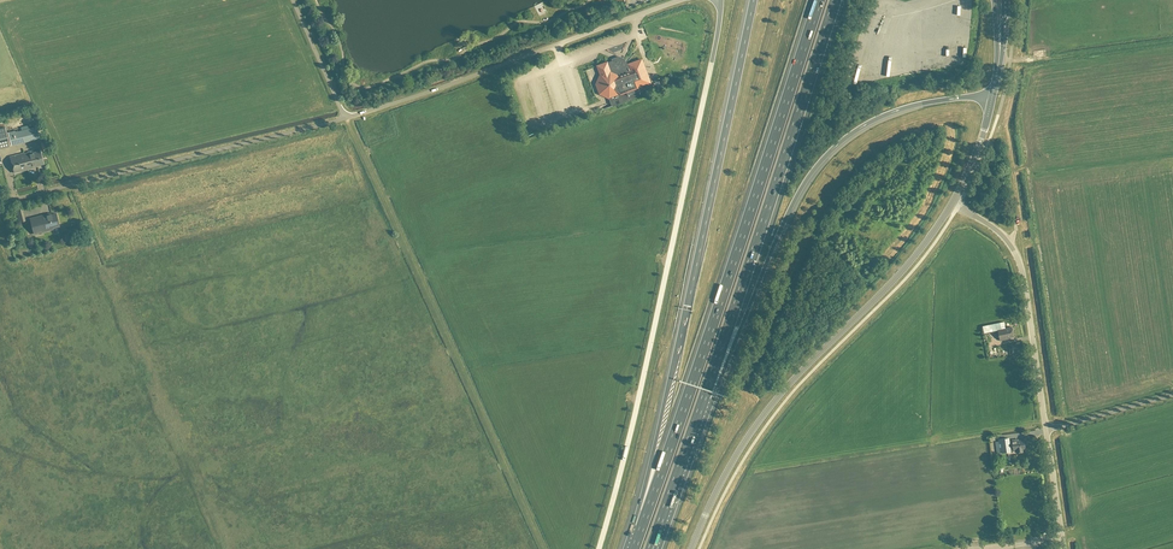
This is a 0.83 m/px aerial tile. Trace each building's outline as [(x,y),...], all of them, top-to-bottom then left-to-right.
[(600,75),(596,85),(600,94),(609,98),(612,106),(612,107),(649,93),(647,87),(649,86),(649,85),(647,86),(646,85),(650,83),(641,60),(628,65),(629,66),(627,67),(625,60),(618,58),(613,60),(613,61),(607,63),(597,66),(597,67),(600,75)] [(0,129),(0,149),(10,146),(7,135),(5,127),(0,129)] [(16,130),(7,132),(8,135),(11,146),(39,139),(36,127),(16,132),(16,130)] [(43,164),(40,151),(34,153),(34,151),(24,154),(29,170),(32,169),(32,167),(43,164)] [(29,170),(24,154),(9,158),(14,174),(29,170)] [(22,208),(15,210),(18,223),(25,221),(22,208)] [(59,227),(56,214),(47,216),(47,214),(30,218),(34,235),(53,230),(53,228),(59,227)] [(1005,329),(1003,322),(982,326),(983,333),(998,330),(1000,341),(1009,339),(1008,338),(1013,337),(1012,328),(1005,329)] [(1010,344),(1010,354),(1020,354),(1020,344),(1010,344)] [(1026,448),(1025,440),(1018,441),(1018,439),(1014,440),(1014,441),(1009,441),(1008,438),(998,439),(999,441),(995,442),(997,454),(1000,453),(1017,451),(1017,454),(1023,453),(1022,449),(1026,448)]
